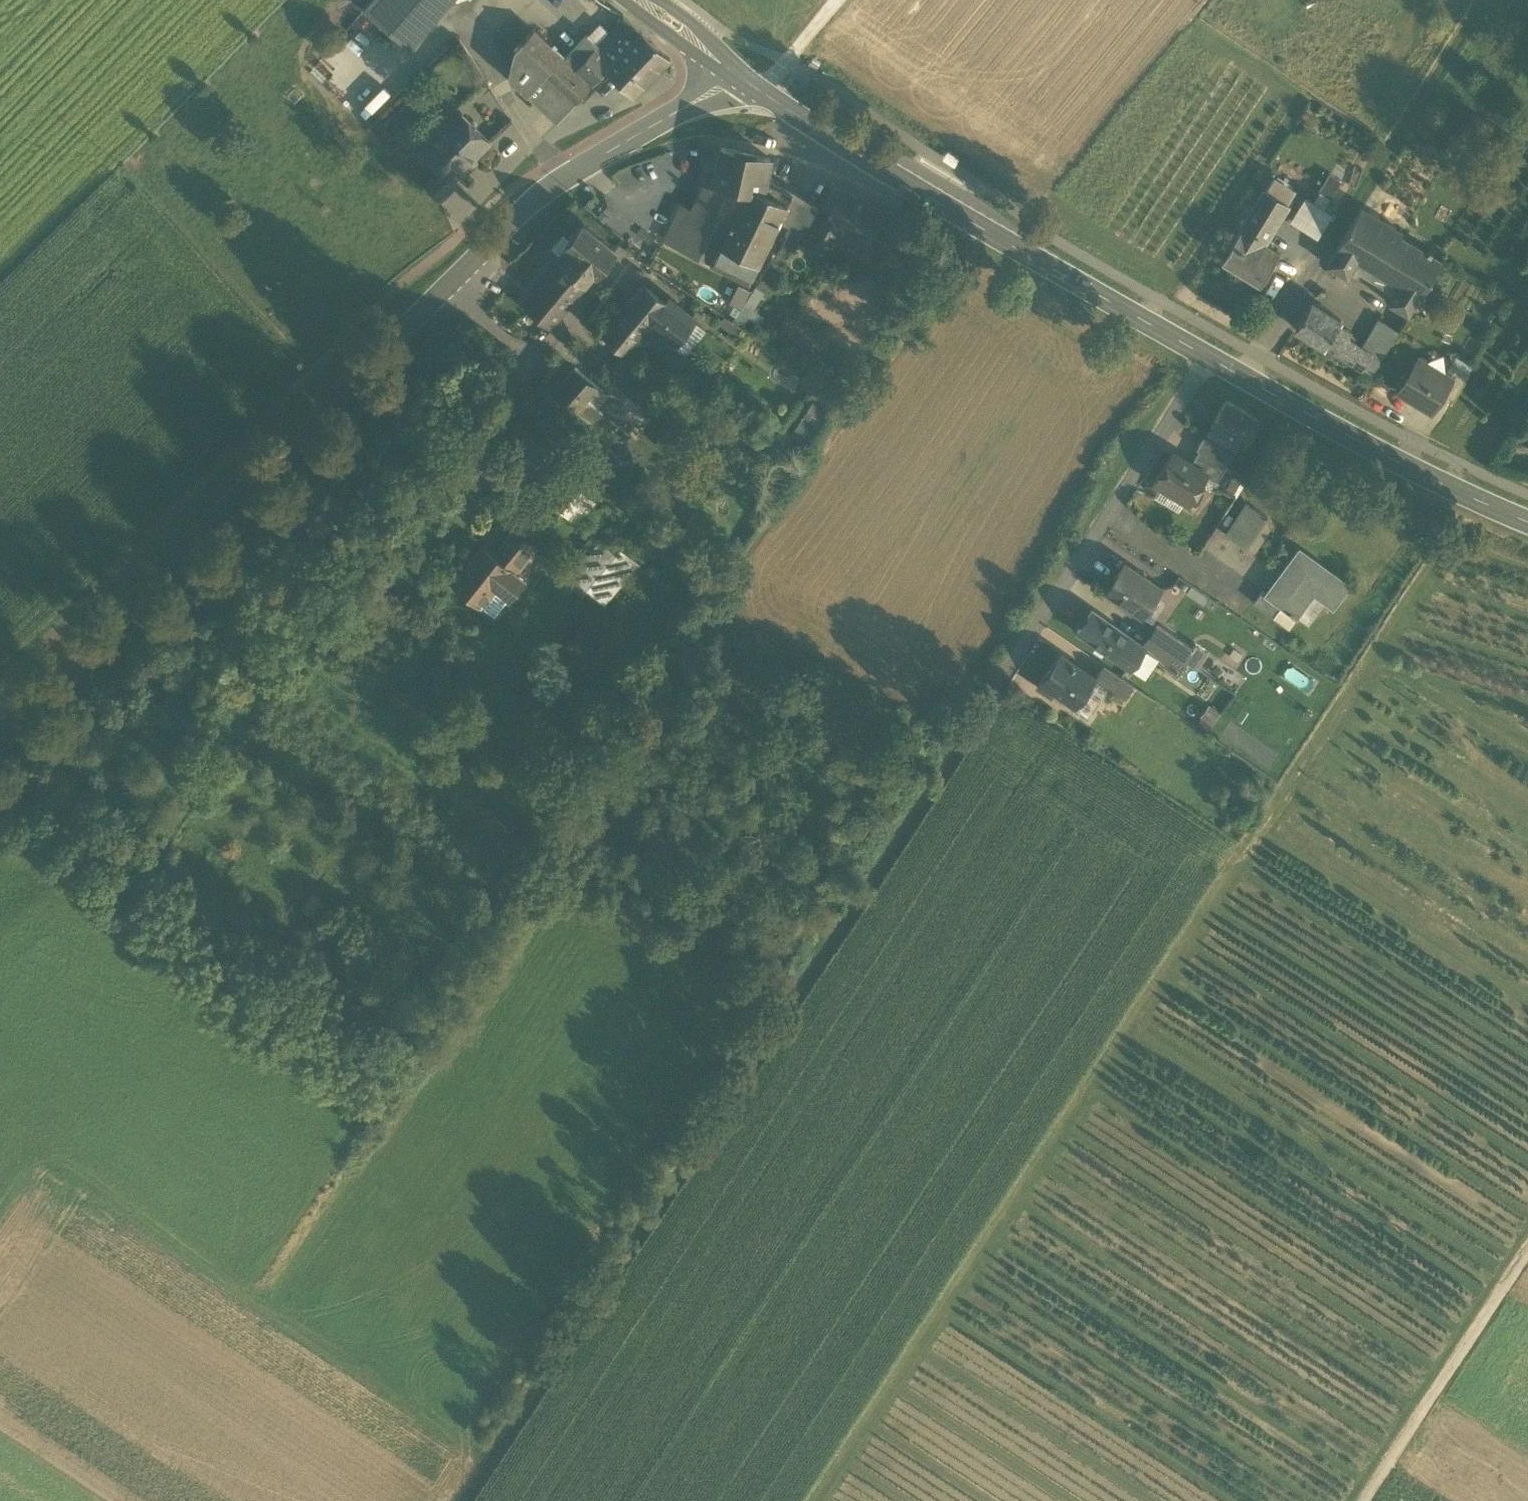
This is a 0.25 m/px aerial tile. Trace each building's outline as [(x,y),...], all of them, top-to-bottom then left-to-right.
[(364,9),(404,43),(442,0),(372,0),(364,9)] [(453,0),(442,0),(404,43),(412,51),(420,42),(418,40),(453,0)] [(547,41),(528,61),(573,104),(607,68),(606,67),(640,32),(624,16),(609,32),(597,44),(575,68),(564,58),(547,41)] [(600,23),(588,35),(597,44),(609,32),(600,23)] [(514,49),(528,61),(547,41),(534,29),(514,49)] [(607,68),(635,95),(669,58),(641,31),(640,32),(606,67),(607,68)] [(587,34),(564,58),(575,68),(597,44),(588,35),(587,34)] [(556,121),(573,104),(528,61),(514,49),(508,76),(556,121)] [(462,111),(456,117),(484,145),(490,139),(462,111)] [(440,167),(452,178),(453,177),(484,145),(456,117),(423,150),(440,167)] [(721,147),(713,183),(748,190),(756,192),(756,189),(760,174),(765,176),(769,157),(721,147)] [(424,184),(441,201),(458,183),(453,177),(452,178),(440,167),(424,184)] [(1330,173),(1319,190),(1330,198),(1341,181),(1330,173)] [(760,174),(756,189),(783,203),(756,263),(758,265),(780,221),(792,228),(734,318),(743,324),(818,208),(794,191),(765,176),(760,174)] [(1264,192),(1284,205),(1292,191),(1272,179),(1264,192)] [(733,221),(748,190),(713,183),(712,188),(704,186),(691,211),(681,231),(702,242),(718,213),(730,219),(733,221)] [(721,244),(756,263),(783,203),(756,189),(756,192),(748,190),(733,221),(730,219),(728,223),(731,225),(721,244)] [(1319,190),(1311,202),(1318,206),(1323,209),(1330,198),(1319,190)] [(862,243),(863,244),(872,228),(873,226),(880,212),(840,191),(824,220),(823,223),(838,231),(841,232),(862,243)] [(1264,192),(1240,230),(1257,241),(1266,225),(1270,227),(1284,205),(1264,192)] [(1303,229),(1318,206),(1311,202),(1306,199),(1291,222),(1303,229)] [(670,226),(681,231),(691,211),(680,206),(670,226)] [(1303,230),(1316,238),(1331,214),(1323,209),(1318,206),(1303,229),(1303,230)] [(1359,261),(1400,285),(1420,297),(1442,260),(1401,235),(1402,233),(1362,208),(1338,248),(1359,261)] [(663,240),(711,264),(721,244),(731,225),(728,223),(730,219),(718,213),(702,242),(681,231),(670,226),(663,240)] [(817,217),(804,242),(826,253),(838,231),(823,223),(824,220),(817,217)] [(563,260),(586,278),(592,271),(594,274),(615,248),(583,222),(565,244),(566,245),(557,255),(563,260)] [(1257,241),(1260,243),(1270,227),(1266,225),(1257,241)] [(859,248),(875,256),(887,233),(873,226),(872,228),(863,244),(862,243),(859,248)] [(1260,243),(1257,241),(1240,230),(1222,259),(1238,269),(1240,266),(1259,279),(1258,281),(1260,283),(1278,254),(1260,243)] [(749,282),(758,265),(756,263),(721,244),(711,264),(749,282)] [(1353,270),(1359,261),(1338,248),(1327,266),(1348,278),(1353,270)] [(586,279),(586,278),(563,260),(543,285),(550,291),(535,310),(553,324),(564,311),(563,311),(561,309),(586,279)] [(1359,261),(1353,270),(1394,295),(1400,285),(1359,261)] [(1240,266),(1238,269),(1258,281),(1259,279),(1240,266)] [(625,305),(626,306),(673,344),(693,319),(676,305),(673,308),(642,284),(625,305)] [(1409,315),(1420,297),(1400,285),(1394,295),(1389,303),(1409,315)] [(1296,328),(1324,346),(1333,333),(1339,324),(1341,319),(1313,301),(1296,328)] [(684,353),(673,344),(626,306),(602,335),(627,355),(639,340),(673,367),(684,353)] [(673,344),(684,353),(685,352),(686,353),(706,329),(693,319),(673,344)] [(1361,370),(1372,376),(1399,332),(1379,319),(1363,346),(1372,352),(1361,370)] [(810,345),(815,332),(785,320),(780,333),(810,345)] [(1333,333),(1344,340),(1347,336),(1348,338),(1352,332),(1339,324),(1333,333)] [(1344,340),(1333,333),(1324,346),(1361,370),(1372,352),(1363,346),(1348,338),(1347,336),(1344,340)] [(1455,356),(1444,375),(1449,379),(1457,365),(1469,372),(1473,366),(1455,356)] [(1398,393),(1431,412),(1442,393),(1451,379),(1449,379),(1444,375),(1425,364),(1424,359),(1420,357),(1415,358),(1413,362),(1414,367),(1398,393)] [(1442,393),(1453,399),(1469,372),(1457,365),(1449,379),(1451,379),(1442,393)] [(553,390),(577,411),(597,387),(573,367),(553,390)] [(628,401),(619,413),(639,427),(647,416),(628,401)] [(1210,427),(1211,428),(1233,441),(1244,448),(1260,422),(1226,401),(1210,427)] [(1227,451),(1233,441),(1211,428),(1205,438),(1227,451)] [(1196,450),(1199,451),(1226,467),(1233,455),(1227,451),(1205,438),(1204,437),(1196,450)] [(1217,482),(1226,467),(1199,451),(1191,465),(1206,474),(1205,475),(1217,482)] [(1185,501),(1188,503),(1205,475),(1206,474),(1191,465),(1173,454),(1156,483),(1160,486),(1185,501)] [(545,502),(558,513),(579,490),(567,478),(545,502)] [(1185,501),(1160,486),(1153,497),(1178,512),(1185,501)] [(1226,535),(1247,549),(1268,519),(1248,505),(1226,535)] [(480,605),(494,616),(508,598),(510,599),(525,580),(515,572),(535,546),(517,531),(496,557),(483,547),(475,558),(454,585),(479,605),(480,605)] [(569,578),(589,594),(600,581),(595,577),(614,555),(599,542),(569,578)] [(1282,610),(1300,623),(1302,620),(1298,617),(1316,593),(1327,601),(1325,603),(1336,611),(1353,587),(1336,575),(1334,578),(1299,553),(1285,573),(1287,574),(1271,597),(1270,598),(1284,608),(1282,610)] [(1106,591),(1142,616),(1160,591),(1125,566),(1106,591)] [(1256,605),(1276,619),(1282,610),(1284,608),(1270,598),(1271,597),(1264,592),(1256,605)] [(1144,647),(1143,646),(1092,610),(1077,631),(1130,668),(1143,648),(1144,647)] [(1158,626),(1150,637),(1171,652),(1179,641),(1158,626)] [(1143,648),(1164,663),(1171,652),(1150,637),(1143,646),(1144,647),(1143,648)] [(1184,661),(1171,652),(1164,663),(1176,672),(1184,661)] [(1055,691),(1075,706),(1072,710),(1087,720),(1100,702),(1085,691),(1094,679),(1095,678),(1060,654),(1037,686),(1051,696),(1055,691)] [(1109,689),(1124,699),(1133,685),(1104,665),(1095,678),(1094,679),(1109,689)] [(1085,691),(1100,702),(1109,689),(1094,679),(1085,691)] [(145,722),(139,734),(155,741),(160,730),(145,722)]
